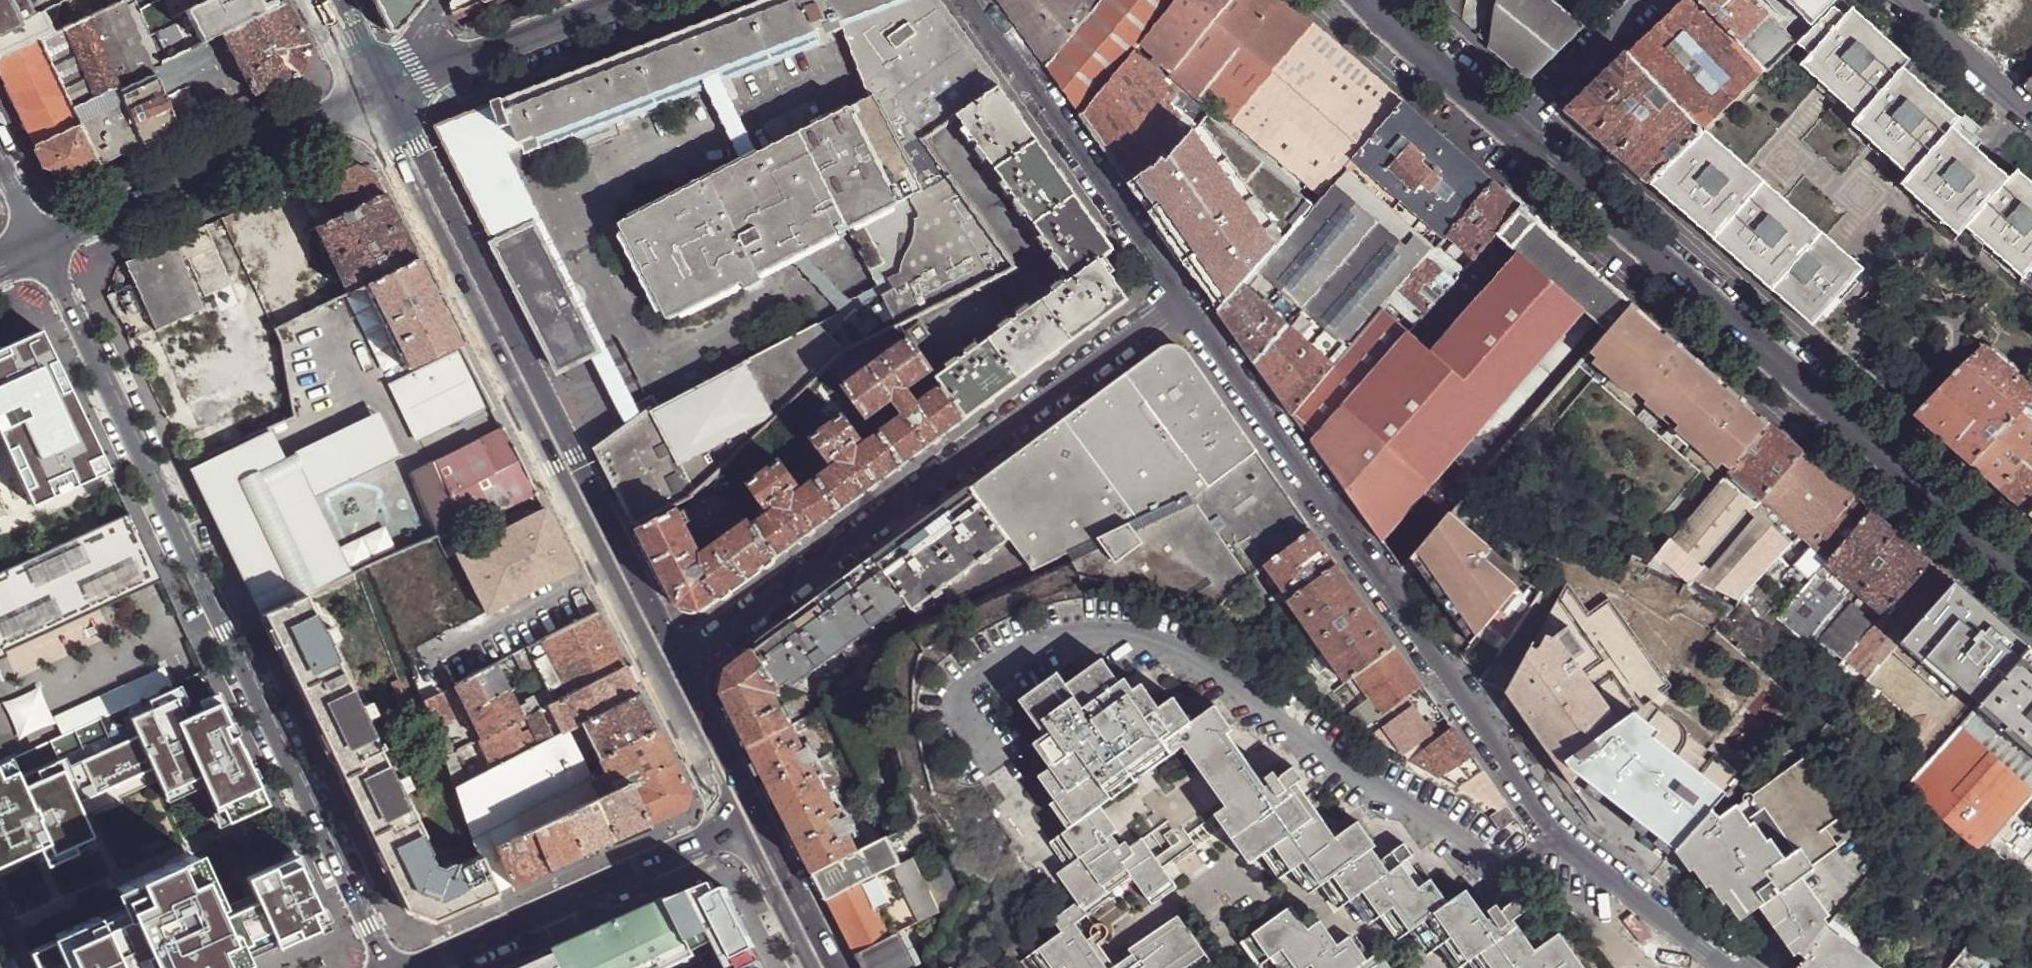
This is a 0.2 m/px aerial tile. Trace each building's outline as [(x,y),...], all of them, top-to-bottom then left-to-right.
[(58,21),(71,0),(0,0),(0,59),(38,41),(63,31),(58,21)] [(221,35),(273,6),(270,0),(209,0),(182,14),(198,45),(221,35)] [(385,28),(386,30),(391,32),(396,30),(422,0),(371,0),(385,28)] [(450,7),(451,12),(482,1),(483,0),(456,0),(450,7)] [(831,26),(834,34),(844,31),(869,98),(757,155),(740,164),(620,225),(669,320),(744,283),(760,275),(789,260),(804,252),(848,230),(877,286),(882,296),(900,325),(901,326),(1016,269),(924,141),(958,118),(999,88),(936,0),(768,0),(502,101),(514,136),(512,137),(454,165),(462,180),(511,156),(523,151),(521,146),(535,140),(539,150),(704,86),(722,80),(820,42),(816,31),(831,26)] [(1047,68),(1098,7),(1089,0),(998,0),(1047,68)] [(1098,7),(1047,68),(1082,118),(1138,52),(1141,48),(1144,45),(1181,0),(1103,0),(1098,7)] [(1221,116),(1225,121),(1228,117),(1323,197),(1346,171),(1355,161),(1404,104),(1307,19),(1285,0),(1181,0),(1144,45),(1156,55),(1153,59),(1141,48),(1138,52),(1206,110),(1211,114),(1217,120),(1220,116),(1202,101),(1205,97),(1224,112),(1221,116)] [(1549,0),(1496,0),(1489,46),(1529,80),(1584,27),(1549,0)] [(1702,135),(1765,73),(1697,0),(1684,0),(1683,2),(1640,43),(1627,55),(1702,135)] [(1765,73),(1793,45),(1752,0),(1697,0),(1765,73)] [(1997,170),(1974,148),(1950,127),(1959,118),(1901,66),(1908,60),(1842,0),(1839,0),(1795,43),(1809,55),(1805,60),(1813,67),(1822,66),(1828,71),(1823,76),(1843,94),(1847,90),(1852,94),(1854,104),(1861,110),(1856,116),(1855,117),(1864,125),(1872,124),(1879,130),(1874,135),(1893,152),(1897,148),(1903,154),(1904,163),(1912,170),(1907,175),(1899,185),(1918,202),(1923,197),(1942,214),(1945,211),(1952,217),(1997,170)] [(273,6),(221,35),(251,95),(276,84),(296,76),(306,46),(282,1),(273,6)] [(85,21),(118,96),(153,80),(119,3),(85,21)] [(122,155),(143,145),(118,96),(85,21),(63,31),(38,41),(77,128),(97,166),(122,155)] [(34,148),(77,128),(38,41),(0,59),(0,79),(15,109),(34,148)] [(1206,110),(1138,52),(1082,118),(1097,139),(1130,185),(1155,167),(1157,167),(1167,160),(1170,162),(1200,127),(1204,122),(1200,118),(1206,110)] [(1649,187),(1654,182),(1700,137),(1702,135),(1627,55),(1610,72),(1566,114),(1614,155),(1649,187)] [(1838,99),(1856,116),(1861,110),(1854,104),(1852,94),(1847,90),(1843,94),(1823,76),(1828,71),(1822,66),(1813,67),(1805,60),(1800,65),(1818,82),(1815,86),(1834,103),(1838,99)] [(161,137),(176,130),(153,80),(118,96),(143,145),(161,137)] [(704,86),(740,164),(757,155),(722,80),(704,86)] [(999,88),(958,118),(973,139),(970,142),(976,151),(980,149),(995,170),(1037,142),(1021,119),(999,88)] [(442,141),(454,165),(512,137),(514,136),(502,101),(464,116),(449,122),(442,141)] [(1417,115),(1404,104),(1355,161),(1446,240),(1450,236),(1495,183),(1463,156),(1417,115)] [(1155,167),(1130,185),(1221,314),(1245,286),(1259,270),(1267,261),(1316,204),(1248,146),(1222,124),(1217,120),(1211,114),(1204,122),(1200,127),(1170,162),(1167,160),(1157,167),(1155,167)] [(1888,158),(1907,175),(1912,170),(1904,163),(1903,154),(1897,148),(1893,152),(1874,135),(1879,130),(1872,124),(1864,125),(1855,117),(1850,123),(1869,141),(1865,145),(1884,162),(1888,158)] [(1316,204),(1319,201),(1225,121),(1222,124),(1248,146),(1316,204)] [(34,148),(42,169),(70,178),(85,171),(97,166),(77,128),(34,148)] [(1786,209),(1789,206),(1741,164),(1739,167),(1728,158),(1731,155),(1707,134),(1703,139),(1700,137),(1654,182),(1665,191),(1734,251),(1744,260),(1790,213),(1786,209)] [(1042,149),(1037,142),(995,170),(1011,193),(1008,195),(1015,205),(1018,203),(1034,225),(1076,196),(1073,192),(1042,149)] [(1741,164),(1731,155),(1728,158),(1739,167),(1741,164)] [(462,180),(495,245),(535,225),(600,353),(592,357),(609,391),(628,430),(655,411),(660,408),(653,397),(638,408),(511,156),(462,180)] [(1446,240),(1355,161),(1346,171),(1437,250),(1440,248),(1446,240)] [(297,185),(305,203),(317,199),(329,225),(384,197),(376,180),(372,174),(346,163),(297,185)] [(2016,171),(2008,179),(1997,170),(1952,217),(1952,226),(1960,233),(1968,224),(1974,219),(1981,225),(1990,225),(1996,231),(1992,235),(2011,253),(2016,248),(2022,254),(2023,263),(2030,270),(2031,268),(2031,185),(2016,171)] [(1437,250),(1346,171),(1323,197),(1319,201),(1316,204),(1267,261),(1259,270),(1351,349),(1385,311),(1393,302),(1413,279),(1419,272),(1437,250)] [(276,181),(223,202),(272,324),(325,302),(276,181)] [(1649,187),(1739,265),(1744,260),(1734,251),(1665,191),(1654,182),(1649,187)] [(1505,192),(1495,183),(1450,236),(1456,241),(1476,259),(1522,207),(1505,192)] [(1115,251),(1076,196),(1034,225),(1050,247),(1046,249),(1053,258),(1056,256),(1071,277),(1073,280),(1100,260),(1100,262),(1115,251)] [(315,231),(347,295),(363,288),(418,263),(400,228),(384,197),(329,225),(315,231)] [(1944,225),(1952,217),(1945,211),(1942,214),(1923,197),(1918,202),(1914,206),(1933,223),(1938,219),(1944,225)] [(1418,325),(1411,334),(1385,311),(1351,349),(1335,368),(1293,417),(1382,542),(1454,461),(1476,437),(1509,422),(1596,323),(1608,334),(1634,304),(1572,250),(1522,207),(1476,259),(1467,270),(1445,295),(1439,302),(1418,325)] [(1799,215),(1793,210),(1790,213),(1796,218),(1799,215)] [(1792,311),(1813,329),(1823,318),(1818,314),(1851,278),(1855,281),(1864,271),(1832,243),(1829,247),(1821,239),(1824,236),(1799,215),(1796,218),(1790,213),(1744,260),(1786,296),(1781,301),(1792,311)] [(1952,226),(1952,217),(1944,225),(1957,237),(1960,233),(1952,226)] [(1974,219),(1968,224),(1987,241),(1984,245),(2002,263),(2007,259),(2025,276),(2030,270),(2023,263),(2022,254),(2016,248),(2011,253),(1992,235),(1996,231),(1990,225),(1981,225),(1974,219)] [(495,245),(560,373),(574,366),(592,357),(600,353),(535,225),(495,245)] [(204,312),(181,261),(187,259),(198,254),(215,247),(206,226),(142,255),(125,263),(134,284),(155,330),(204,312)] [(1832,243),(1824,236),(1821,239),(1829,247),(1832,243)] [(1467,270),(1476,259),(1456,241),(1446,252),(1467,270)] [(232,286),(215,247),(198,254),(187,259),(204,298),(232,286)] [(1445,295),(1467,270),(1446,252),(1440,248),(1437,250),(1419,272),(1445,295)] [(851,301),(804,252),(789,260),(840,312),(851,301)] [(1100,260),(1073,280),(1071,277),(1063,282),(1065,285),(1044,301),(1074,342),(1090,330),(1129,301),(1100,262),(1100,260)] [(1739,265),(1781,301),(1786,296),(1744,260),(1739,265)] [(438,304),(418,263),(363,288),(402,365),(405,369),(460,345),(438,304)] [(1439,302),(1445,295),(1419,272),(1413,279),(1439,302)] [(760,275),(744,283),(748,291),(764,283),(760,275)] [(1823,318),(1855,281),(1851,278),(1818,314),(1823,318)] [(1418,325),(1439,302),(1413,279),(1393,302),(1418,325)] [(105,298),(127,342),(155,330),(134,284),(105,298)] [(840,312),(836,316),(843,328),(868,303),(882,296),(877,286),(853,298),(851,301),(840,312)] [(1289,326),(1245,286),(1221,314),(1240,342),(1256,364),(1289,326)] [(383,373),(402,365),(363,288),(347,295),(345,297),(383,373)] [(1030,373),(1074,342),(1044,301),(1022,317),(1020,314),(1011,320),(1013,324),(991,340),(1020,381),(1030,373)] [(1541,442),(1648,536),(1702,474),(1718,489),(1731,474),(1772,425),(1751,406),(1712,373),(1669,335),(1634,304),(1608,334),(1579,367),(1595,380),(1541,442)] [(599,450),(637,527),(692,499),(844,354),(853,350),(843,328),(836,316),(660,408),(655,411),(628,430),(599,450)] [(932,336),(923,322),(909,331),(919,346),(932,336)] [(1277,394),(1293,417),(1335,368),(1289,326),(1256,364),(1277,394)] [(30,506),(108,471),(39,330),(0,348),(0,440),(30,506)] [(912,340),(848,388),(871,419),(896,400),(908,416),(882,435),(904,466),(930,447),(968,419),(946,388),(920,407),(909,391),(934,372),(912,340)] [(991,340),(969,355),(967,352),(958,359),(960,362),(939,378),(946,388),(968,419),(981,409),(1020,381),(991,340)] [(2031,404),(2031,381),(1993,347),(1983,347),(1914,417),(1951,449),(1971,467),(2031,404)] [(972,490),(1034,570),(1068,554),(1189,497),(1192,500),(1258,453),(1189,356),(1162,351),(1113,387),(972,490)] [(412,440),(482,409),(472,386),(457,353),(387,384),(412,440)] [(1614,374),(1621,366),(1613,359),(1607,367),(1614,374)] [(1655,396),(1650,400),(1658,406),(1662,402),(1655,396)] [(1971,467),(1982,476),(2019,508),(2028,517),(2031,513),(2031,404),(1971,467)] [(297,454),(303,467),(263,487),(309,581),(345,566),(311,497),(396,456),(374,414),(295,451),(297,454)] [(842,464),(820,481),(842,512),(870,491),(904,466),(882,435),(861,451),(856,445),(862,440),(846,417),(815,440),(832,463),(838,458),(842,464)] [(1731,474),(1763,502),(1805,453),(1781,433),(1772,425),(1731,474)] [(438,539),(537,496),(529,481),(519,461),(507,437),(503,430),(443,461),(433,464),(413,476),(438,539)] [(1694,430),(1690,434),(1697,441),(1701,436),(1694,430)] [(233,558),(254,601),(287,585),(238,483),(282,461),(268,433),(190,471),(233,558)] [(1080,580),(1213,617),(1219,609),(1233,593),(1267,567),(1313,532),(1272,474),(1258,453),(1192,500),(1189,497),(1068,554),(1080,580)] [(1805,453),(1763,502),(1756,510),(1794,544),(1801,536),(1813,547),(1855,498),(1816,463),(1805,453)] [(350,577),(345,566),(309,581),(263,487),(303,467),(297,454),(282,461),(238,483),(287,585),(254,601),(261,615),(303,597),(350,577)] [(1450,514),(1478,482),(1474,479),(1474,478),(1454,461),(1382,542),(1402,570),(1411,558),(1450,514)] [(757,527),(779,558),(811,534),(842,512),(820,481),(797,498),(793,491),(799,486),(783,463),(752,486),(769,509),(775,504),(780,510),(757,527)] [(1731,474),(1718,489),(1678,535),(1648,571),(1686,584),(1690,588),(1706,569),(1756,510),(1763,502),(1731,474)] [(905,540),(880,558),(876,561),(907,603),(917,616),(1034,570),(972,490),(962,498),(905,540)] [(1813,547),(1825,558),(1821,562),(1826,567),(1872,512),(1863,505),(1855,498),(1813,547)] [(704,557),(693,536),(712,527),(699,504),(681,513),(680,511),(640,531),(650,551),(679,607),(702,614),(779,558),(757,527),(753,521),(704,557)] [(1756,510),(1706,569),(1749,595),(1794,544),(1756,510)] [(545,511),(441,563),(441,564),(438,566),(448,586),(467,576),(472,587),(468,589),(470,593),(474,592),(485,614),(574,570),(557,535),(545,511)] [(1894,531),(1872,512),(1826,567),(1778,622),(1807,645),(1815,636),(1847,598),(1846,597),(1853,589),(1862,597),(1885,616),(1931,564),(1894,531)] [(0,573),(0,654),(146,588),(149,595),(164,588),(129,514),(0,573)] [(1527,578),(1450,514),(1411,558),(1442,602),(1471,643),(1489,623),(1507,602),(1527,578)] [(1313,532),(1267,567),(1291,601),(1337,566),(1325,548),(1313,532)] [(795,685),(841,651),(847,660),(860,651),(854,642),(907,603),(876,561),(845,584),(784,629),(753,651),(780,688),(792,680),(795,685)] [(1938,570),(1931,564),(1885,616),(1877,625),(1857,647),(1879,667),(1899,645),(1902,642),(1954,583),(1938,570)] [(1289,602),(1347,683),(1355,677),(1395,647),(1363,603),(1337,566),(1291,601),(1289,602)] [(1565,583),(1507,694),(1516,706),(1526,719),(1539,735),(1545,744),(1563,767),(1567,772),(1582,783),(1615,807),(1658,838),(1676,850),(1711,811),(1738,781),(1742,776),(1712,753),(1706,760),(1684,742),(1685,736),(1685,733),(1683,727),(1680,722),(1679,721),(1651,699),(1671,685),(1607,597),(1586,612),(1565,583)] [(1980,606),(1954,583),(1902,642),(1956,689),(1979,709),(2031,651),(1980,606)] [(146,588),(0,654),(0,670),(10,665),(7,661),(149,595),(146,588)] [(301,698),(342,677),(327,645),(328,644),(323,632),(321,632),(303,597),(261,615),(283,662),(301,698)] [(1877,625),(1885,616),(1862,597),(1855,605),(1854,606),(1877,625)] [(1855,605),(1847,598),(1815,636),(1822,642),(1854,606),(1855,605)] [(1524,616),(1507,602),(1489,623),(1508,640),(1524,616)] [(1857,647),(1877,625),(1854,606),(1822,642),(1821,643),(1843,662),(1857,647)] [(1213,617),(1212,618),(1225,627),(1232,619),(1219,609),(1213,617)] [(600,620),(596,613),(525,649),(552,703),(624,667),(615,651),(600,620)] [(323,632),(328,644),(335,640),(330,629),(323,632)] [(1249,631),(1242,640),(1250,646),(1257,637),(1249,631)] [(1956,689),(1902,642),(1899,645),(1952,693),(1956,689)] [(1373,703),(1382,716),(1406,698),(1422,686),(1406,663),(1395,647),(1355,677),(1373,703)] [(442,694),(419,649),(404,657),(424,702),(442,694)] [(741,731),(749,747),(791,725),(782,706),(780,706),(772,693),(780,688),(753,651),(728,670),(722,694),(741,731)] [(1906,788),(1893,802),(1862,836),(1938,901),(1986,848),(2031,798),(2031,652),(2031,651),(1979,709),(1906,788)] [(1080,903),(1086,911),(1134,877),(1150,899),(1174,882),(1145,840),(1132,848),(1129,843),(1123,847),(1114,835),(1120,831),(1102,807),(1185,747),(1229,809),(1218,817),(1254,865),(1265,857),(1315,820),(1293,788),(1299,784),(1304,780),(1296,768),(1291,772),(1287,766),(1279,772),(1280,774),(1278,776),(1276,773),(1268,779),(1272,786),(1268,788),(1229,735),(1234,731),(1217,707),(1195,723),(1177,699),(1161,709),(1144,685),(1136,691),(1128,679),(1122,684),(1104,660),(1069,686),(1061,674),(1029,697),(1046,721),(1039,726),(1047,737),(1042,741),(1059,765),(1053,769),(1048,773),(1065,797),(1058,802),(1075,826),(1070,830),(1064,835),(1081,859),(1068,868),(1061,875),(1080,903)] [(494,665),(454,686),(470,714),(509,694),(494,665)] [(630,679),(624,667),(552,703),(547,707),(561,736),(566,734),(580,726),(639,697),(630,679)] [(0,764),(0,838),(27,826),(35,844),(82,823),(69,793),(145,759),(154,780),(190,763),(209,803),(258,781),(205,670),(0,764)] [(336,770),(381,747),(380,745),(376,747),(364,720),(365,719),(360,708),(360,707),(358,708),(342,677),(301,698),(321,740),(336,770)] [(410,708),(400,685),(392,689),(402,712),(410,708)] [(455,721),(442,694),(424,702),(436,730),(444,726),(455,721)] [(484,739),(538,711),(531,697),(520,703),(520,706),(515,708),(509,694),(470,714),(484,739)] [(1332,694),(1321,703),(1346,720),(1349,715),(1337,707),(1337,701),(1332,694)] [(639,697),(580,726),(566,734),(576,753),(590,745),(592,750),(598,761),(656,730),(647,713),(639,697)] [(1046,721),(1029,697),(1022,702),(1039,726),(1046,721)] [(1376,720),(1384,729),(1371,738),(1404,757),(1431,736),(1432,735),(1425,725),(1413,707),(1406,698),(1382,716),(1376,720)] [(1359,715),(1371,725),(1376,720),(1382,716),(1373,703),(1359,715)] [(360,708),(365,719),(371,716),(366,705),(360,708)] [(538,711),(484,739),(480,740),(494,770),(553,741),(538,711)] [(818,711),(800,721),(805,730),(823,721),(818,711)] [(1359,715),(1349,723),(1362,731),(1371,725),(1359,715)] [(1539,735),(1526,719),(1516,727),(1529,743),(1539,735)] [(1431,721),(1425,725),(1432,735),(1438,731),(1431,721)] [(825,790),(812,765),(819,762),(815,754),(809,757),(791,725),(749,747),(765,779),(784,815),(827,794),(825,790)] [(454,753),(444,726),(436,730),(447,757),(454,753)] [(1404,757),(1410,760),(1460,789),(1484,773),(1460,740),(1452,728),(1435,741),(1431,736),(1404,757)] [(599,797),(627,784),(672,762),(662,743),(656,730),(598,761),(606,776),(592,783),(599,797)] [(576,753),(566,734),(561,736),(557,738),(553,741),(494,770),(456,790),(479,857),(496,894),(513,887),(495,849),(530,832),(563,816),(594,800),(599,797),(592,783),(585,768),(584,768),(576,753)] [(1059,765),(1042,741),(1036,745),(1053,769),(1059,765)] [(372,844),(417,822),(409,807),(406,805),(405,806),(399,794),(401,794),(401,793),(395,781),(395,780),(393,781),(379,752),(382,750),(381,747),(336,770),(357,813),(372,844)] [(1832,927),(1884,860),(1859,837),(1845,817),(1848,814),(1846,812),(1845,812),(1834,798),(1835,797),(1833,793),(1831,794),(1821,779),(1822,777),(1820,774),(1818,775),(1807,760),(1808,758),(1807,756),(1755,794),(1749,793),(1745,797),(1745,802),(1738,806),(1751,824),(1755,822),(1767,841),(1771,839),(1785,859),(1781,862),(1782,864),(1802,849),(1815,869),(1802,878),(1829,915),(1826,919),(1832,927)] [(819,762),(812,765),(825,790),(839,784),(826,758),(819,762)] [(677,772),(672,762),(627,784),(648,827),(678,813),(686,789),(677,772)] [(1567,772),(1563,767),(1557,772),(1574,795),(1582,783),(1567,772)] [(1065,797),(1048,773),(1041,777),(1058,802),(1065,797)] [(1498,812),(1505,804),(1484,773),(1460,789),(1498,812)] [(395,781),(401,793),(407,790),(401,778),(395,781)] [(599,797),(594,800),(614,842),(635,832),(648,827),(627,784),(599,797)] [(1299,784),(1293,788),(1315,820),(1331,844),(1338,839),(1299,784)] [(850,818),(844,821),(829,793),(827,794),(784,815),(799,843),(815,874),(859,851),(848,829),(854,825),(850,818)] [(1986,848),(2031,890),(2031,798),(1986,848)] [(594,800),(563,816),(582,856),(597,850),(614,842),(594,800)] [(1075,826),(1058,802),(1053,805),(1070,830),(1075,826)] [(1498,812),(1489,818),(1500,833),(1517,821),(1507,806),(1498,812)] [(1721,818),(1711,811),(1676,850),(1689,871),(1693,868),(1706,887),(1710,885),(1723,904),(1750,886),(1796,956),(1801,952),(1806,959),(1830,928),(1832,927),(1826,919),(1829,915),(1802,878),(1815,869),(1802,849),(1782,864),(1781,862),(1785,859),(1771,839),(1767,841),(1755,822),(1751,824),(1738,806),(1721,818)] [(530,832),(549,871),(565,864),(582,856),(563,816),(530,832)] [(1315,820),(1265,857),(1282,880),(1295,872),(1311,895),(1324,886),(1342,910),(1353,902),(1370,926),(1383,917),(1400,941),(1413,933),(1450,905),(1433,881),(1425,886),(1421,889),(1404,866),(1409,863),(1415,858),(1407,845),(1394,855),(1395,856),(1402,866),(1391,874),(1384,863),(1374,850),(1378,848),(1360,823),(1338,839),(1331,844),(1315,820)] [(496,894),(479,857),(454,867),(451,865),(443,867),(441,871),(429,863),(429,861),(428,856),(429,853),(423,840),(424,840),(424,836),(417,822),(372,844),(384,869),(404,912),(433,922),(496,894)] [(526,881),(549,871),(530,832),(495,849),(513,887),(526,881)] [(17,931),(34,967),(170,967),(316,902),(284,834),(234,858),(241,875),(203,892),(178,835),(106,869),(112,883),(45,915),(46,918),(17,931)] [(1068,868),(1081,859),(1064,835),(1051,844),(1068,868)] [(823,891),(828,901),(900,864),(898,859),(886,837),(859,851),(815,874),(823,891)] [(900,864),(828,901),(850,943),(856,955),(898,934),(938,914),(939,909),(923,878),(940,867),(929,850),(927,850),(916,856),(900,864)] [(900,864),(916,856),(914,851),(898,859),(900,864)] [(1391,874),(1402,866),(1395,856),(1384,863),(1391,874)] [(1421,889),(1425,886),(1409,863),(1404,866),(1421,889)] [(945,920),(960,896),(940,867),(923,878),(939,909),(945,920)] [(739,893),(711,882),(671,901),(695,950),(699,949),(708,967),(777,967),(739,893)] [(1413,933),(1430,956),(1441,949),(1455,967),(1465,967),(1472,962),(1476,967),(1586,967),(1562,935),(1539,952),(1516,922),(1527,913),(1519,901),(1512,906),(1508,900),(1502,904),(1504,906),(1492,914),(1494,918),(1490,921),(1469,892),(1450,905),(1413,933)] [(557,949),(566,967),(656,967),(695,950),(671,901),(670,899),(557,949)] [(1739,905),(1738,910),(1741,915),(1746,916),(1747,916),(1751,913),(1752,907),(1749,903),(1744,902),(1739,905)] [(1097,926),(1086,911),(1080,903),(1055,920),(1064,934),(1033,955),(1042,967),(1068,967),(1108,967),(1095,948),(1100,945),(1109,938),(1110,935),(1111,932),(1109,928),(1107,926),(1105,925),(1102,925),(1100,925),(1097,926)] [(1255,936),(1272,959),(1266,964),(1269,967),(1392,967),(1382,954),(1370,962),(1353,938),(1340,947),(1323,923),(1311,931),(1294,908),(1255,936)] [(1202,948),(1180,917),(1133,950),(1136,955),(1116,967),(1173,967),(1202,948)] [(1756,922),(1752,925),(1752,926),(1752,931),(1755,935),(1760,936),(1762,935),(1765,931),(1765,926),(1762,922),(1756,922)] [(1830,928),(1806,959),(1799,967),(1880,967),(1830,928)] [(903,949),(905,947),(898,934),(856,955),(863,967),(912,967),(903,949)] [(2002,961),(1975,938),(1969,946),(1995,967),(2010,967),(2002,961)] [(1100,945),(1095,948),(1108,967),(1116,967),(1100,945)] [(1173,967),(1188,967),(1207,955),(1202,948),(1173,967)] [(557,949),(514,967),(566,967),(557,949)] [(1033,955),(1023,963),(1026,967),(1042,967),(1033,955)]
